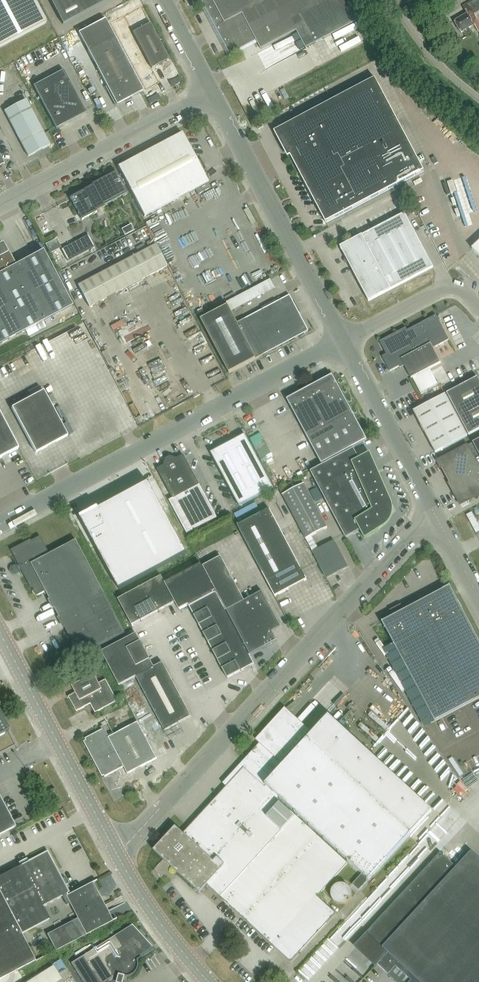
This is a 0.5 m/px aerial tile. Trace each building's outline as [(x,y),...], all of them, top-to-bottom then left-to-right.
[(46,23),(34,0),(0,0),(0,47),(46,23)] [(63,24),(108,0),(50,0),(63,24)] [(360,19),(349,0),(201,0),(230,54),(256,40),(261,49),(296,30),(306,48),(360,19)] [(474,25),(478,33),(478,0),(473,0),(462,7),(467,14),(454,22),(461,33),(474,25)] [(141,5),(110,22),(145,89),(159,82),(152,68),(169,59),(150,23),(148,18),(141,5)] [(126,100),(143,91),(107,21),(80,35),(94,62),(109,91),(108,91),(116,106),(127,101),(126,100)] [(56,129),(86,113),(63,70),(33,86),(56,129)] [(375,78),(277,130),(326,223),(424,171),(375,78)] [(26,100),(4,111),(28,156),(50,145),(26,100)] [(258,130),(264,127),(261,122),(255,124),(258,130)] [(146,215),(195,189),(197,195),(211,187),(182,133),(120,166),(119,166),(118,167),(144,217),(146,216),(146,215)] [(85,190),(70,198),(82,220),(96,212),(95,210),(127,193),(117,173),(116,172),(92,185),(93,187),(90,189),(91,191),(86,193),(85,190)] [(369,301),(433,267),(405,213),(340,247),(369,301)] [(95,247),(88,235),(61,249),(68,261),(95,247)] [(44,253),(17,267),(6,247),(3,248),(1,244),(0,245),(0,345),(72,306),(44,253)] [(155,244),(78,285),(89,307),(167,267),(155,244)] [(229,373),(309,331),(290,295),(237,323),(228,305),(201,319),(229,373)] [(433,348),(449,340),(436,315),(407,330),(406,328),(380,342),(386,354),(382,357),(390,371),(404,364),(411,379),(441,363),(433,348)] [(367,440),(332,376),(287,400),(321,464),(367,440)] [(467,436),(467,435),(468,434),(469,435),(478,430),(478,380),(478,377),(447,393),(447,394),(446,395),(445,394),(414,411),(435,453),(467,436)] [(35,453),(67,436),(43,391),(11,408),(35,453)] [(18,449),(0,415),(0,458),(18,449)] [(239,506),(273,488),(245,435),(211,453),(239,506)] [(473,443),(474,445),(468,448),(467,446),(466,446),(466,447),(438,461),(458,500),(465,496),(469,504),(470,504),(468,500),(478,494),(478,440),(473,443)] [(354,533),(354,534),(360,531),(364,538),(379,530),(375,523),(389,515),(372,484),(379,480),(376,472),(368,476),(363,467),(370,463),(366,455),(359,459),(358,457),(357,457),(354,450),(354,449),(311,472),(346,538),(347,538),(347,537),(354,533)] [(216,518),(184,456),(175,460),(174,459),(170,458),(166,460),(165,463),(166,465),(157,470),(173,499),(169,501),(187,534),(216,518)] [(120,590),(187,554),(149,483),(82,519),(120,590)] [(290,483),(279,489),(282,494),(293,488),(290,483)] [(313,552),(327,578),(348,567),(334,541),(318,549),(311,536),(327,528),(304,484),(283,495),(313,552)] [(275,597),(307,580),(269,509),(237,526),(275,597)] [(472,513),(467,515),(476,533),(478,532),(478,526),(472,513)] [(46,591),(80,657),(125,633),(76,540),(50,554),(40,537),(13,551),(37,596),(46,591)] [(226,610),(244,601),(221,557),(203,567),(226,610)] [(227,679),(254,665),(216,593),(201,564),(165,584),(161,576),(118,600),(132,626),(175,602),(179,610),(188,605),(190,609),(191,608),(194,615),(200,626),(204,632),(203,633),(209,644),(210,644),(213,650),(212,650),(227,679)] [(450,586),(382,622),(435,722),(478,698),(478,641),(450,586)] [(272,632),(281,627),(262,591),(244,601),(226,610),(250,655),(277,641),(272,632)] [(136,634),(101,652),(119,686),(136,677),(154,667),(136,634)] [(136,677),(160,722),(164,731),(191,717),(162,663),(154,667),(136,677)] [(103,707),(116,700),(106,680),(99,684),(98,682),(94,674),(72,686),(76,693),(69,697),(77,712),(91,704),(95,713),(104,709),(103,707)] [(8,732),(0,716),(0,736),(8,732)] [(272,945),(291,962),(335,914),(317,897),(347,864),(278,800),(279,798),(362,874),(352,885),(359,891),(411,835),(432,811),(329,716),(307,739),(304,742),(277,717),(256,740),(260,743),(247,757),(223,784),(226,787),(182,835),(175,829),(156,850),(199,890),(208,880),(223,894),(220,897),(223,900),(219,905),(229,913),(233,909),(272,945)] [(124,767),(128,774),(135,770),(157,759),(138,723),(109,737),(105,729),(94,734),(95,736),(84,742),(88,750),(90,749),(105,777),(124,767)] [(49,792),(54,802),(61,799),(55,788),(54,789),(49,791),(49,792)] [(15,826),(0,797),(0,835),(15,826)] [(69,893),(65,885),(68,884),(64,877),(61,879),(47,852),(28,861),(27,858),(18,863),(20,866),(0,876),(0,980),(35,961),(21,935),(49,920),(42,907),(62,896),(66,905),(69,904),(65,896),(67,895),(67,894),(69,893)] [(471,852),(456,868),(440,853),(356,944),(388,974),(396,966),(411,980),(409,981),(478,981),(478,859),(471,852)] [(96,880),(67,895),(65,896),(69,904),(77,919),(47,935),(55,951),(116,919),(116,918),(111,921),(91,883),(97,881),(96,880)] [(330,893),(330,895),(330,896),(331,897),(331,899),(332,900),(332,901),(333,902),(334,903),(335,904),(336,904),(337,905),(338,905),(340,905),(341,906),(342,905),(344,905),(345,905),(346,904),(347,904),(348,903),(349,902),(350,901),(351,900),(351,899),(352,897),(352,896),(352,895),(352,893),(352,892),(351,891),(351,890),(350,889),(349,888),(348,887),(347,886),(346,885),(345,885),(344,884),(342,884),(341,884),(340,884),(338,884),(337,885),(336,885),(335,886),(334,887),(333,888),(332,889),(332,890),(331,891),(331,892),(330,893)] [(132,925),(71,963),(83,981),(121,981),(123,977),(124,977),(125,977),(127,977),(128,977),(129,976),(130,976),(131,975),(133,975),(133,974),(134,973),(135,972),(136,971),(136,970),(137,969),(137,968),(137,967),(137,965),(137,964),(137,963),(137,962),(137,960),(154,950),(153,949),(153,950),(152,948),(152,947),(132,925)] [(29,981),(60,981),(66,979),(57,965),(29,981)]
